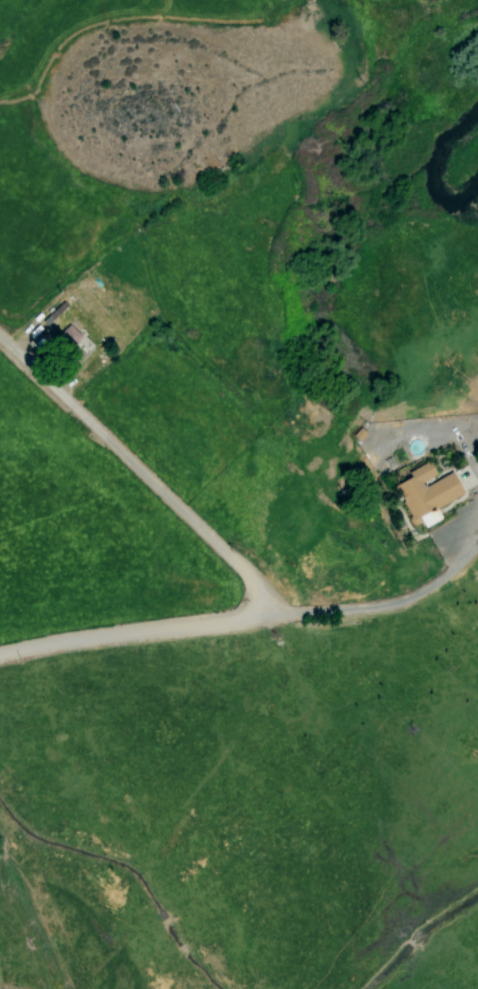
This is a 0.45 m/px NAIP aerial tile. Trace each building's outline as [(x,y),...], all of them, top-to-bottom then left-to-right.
[(91,345),(69,324),(57,337),(79,358),(91,345)] [(463,495),(452,471),(437,478),(429,461),(408,471),(411,477),(394,485),(411,520),(419,517),(424,527),(441,519),(436,508),(463,495)]
